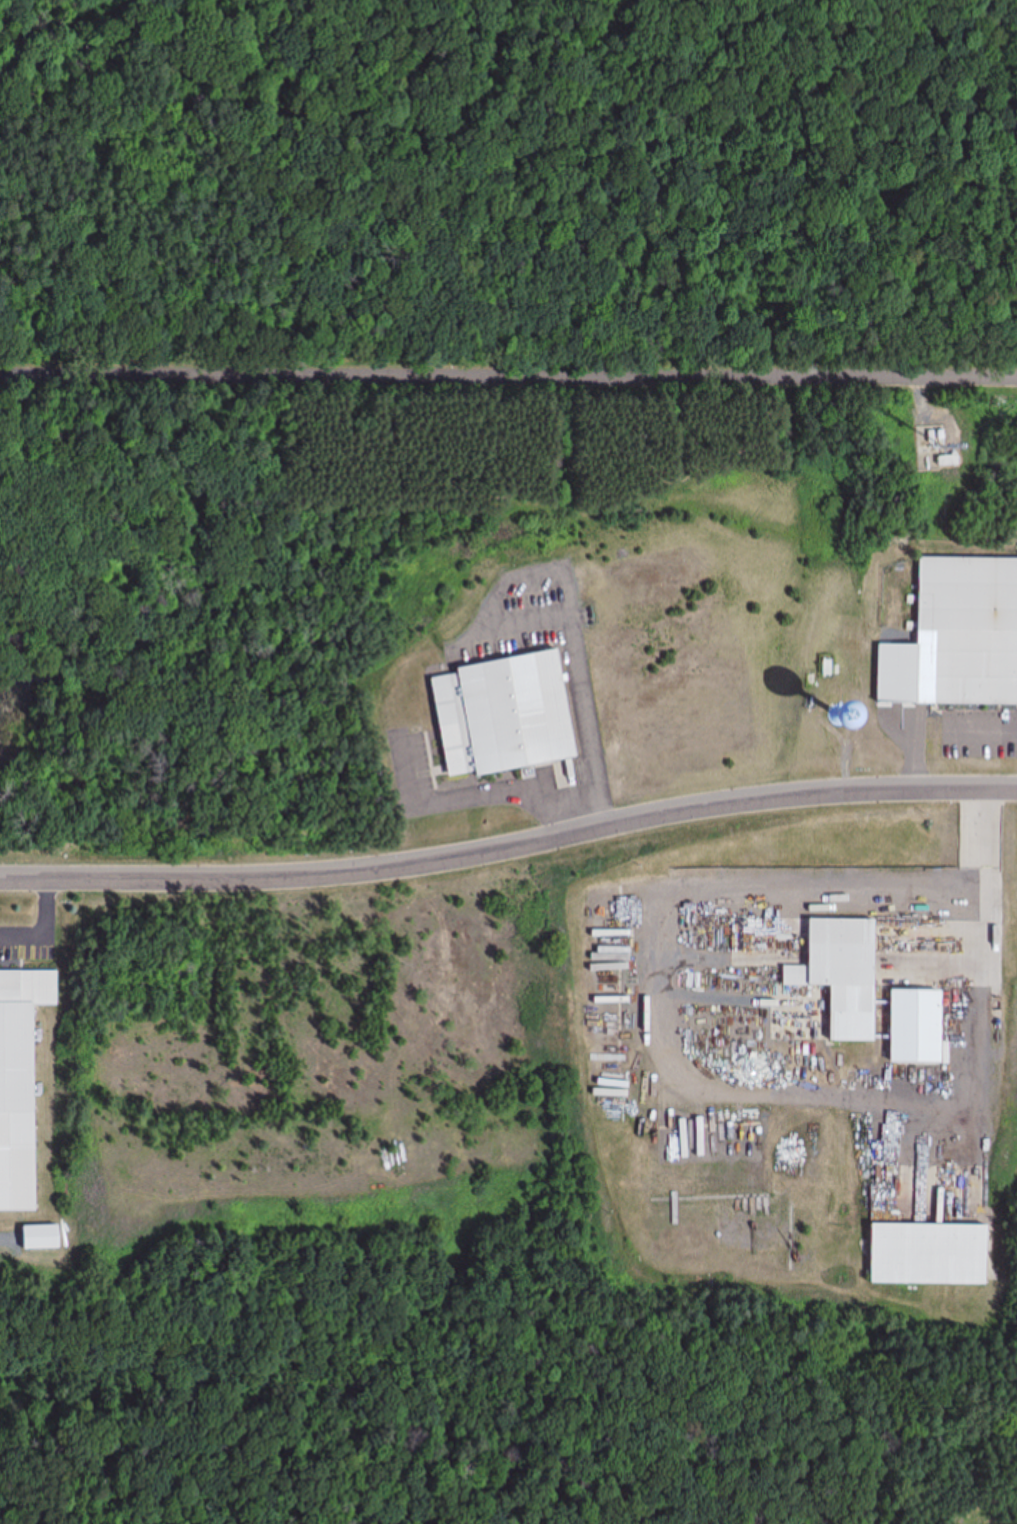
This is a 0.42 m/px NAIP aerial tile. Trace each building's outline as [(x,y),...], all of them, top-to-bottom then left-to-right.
[(916,558),(913,704),(1016,706),(1016,560),(916,558)] [(448,668),(449,675),(426,679),(441,779),(573,760),(558,651),(448,668)] [(871,1042),(873,921),(803,920),(803,967),(780,966),(780,985),(825,986),(824,1041),(871,1042)] [(58,1006),(58,972),(0,972),(0,1212),(36,1212),(36,1006),(58,1006)] [(885,1063),(936,1064),(937,991),(886,991),(885,1063)] [(982,1285),(982,1226),(864,1225),(864,1285),(982,1285)] [(58,1250),(58,1227),(15,1227),(15,1250),(58,1250)]
